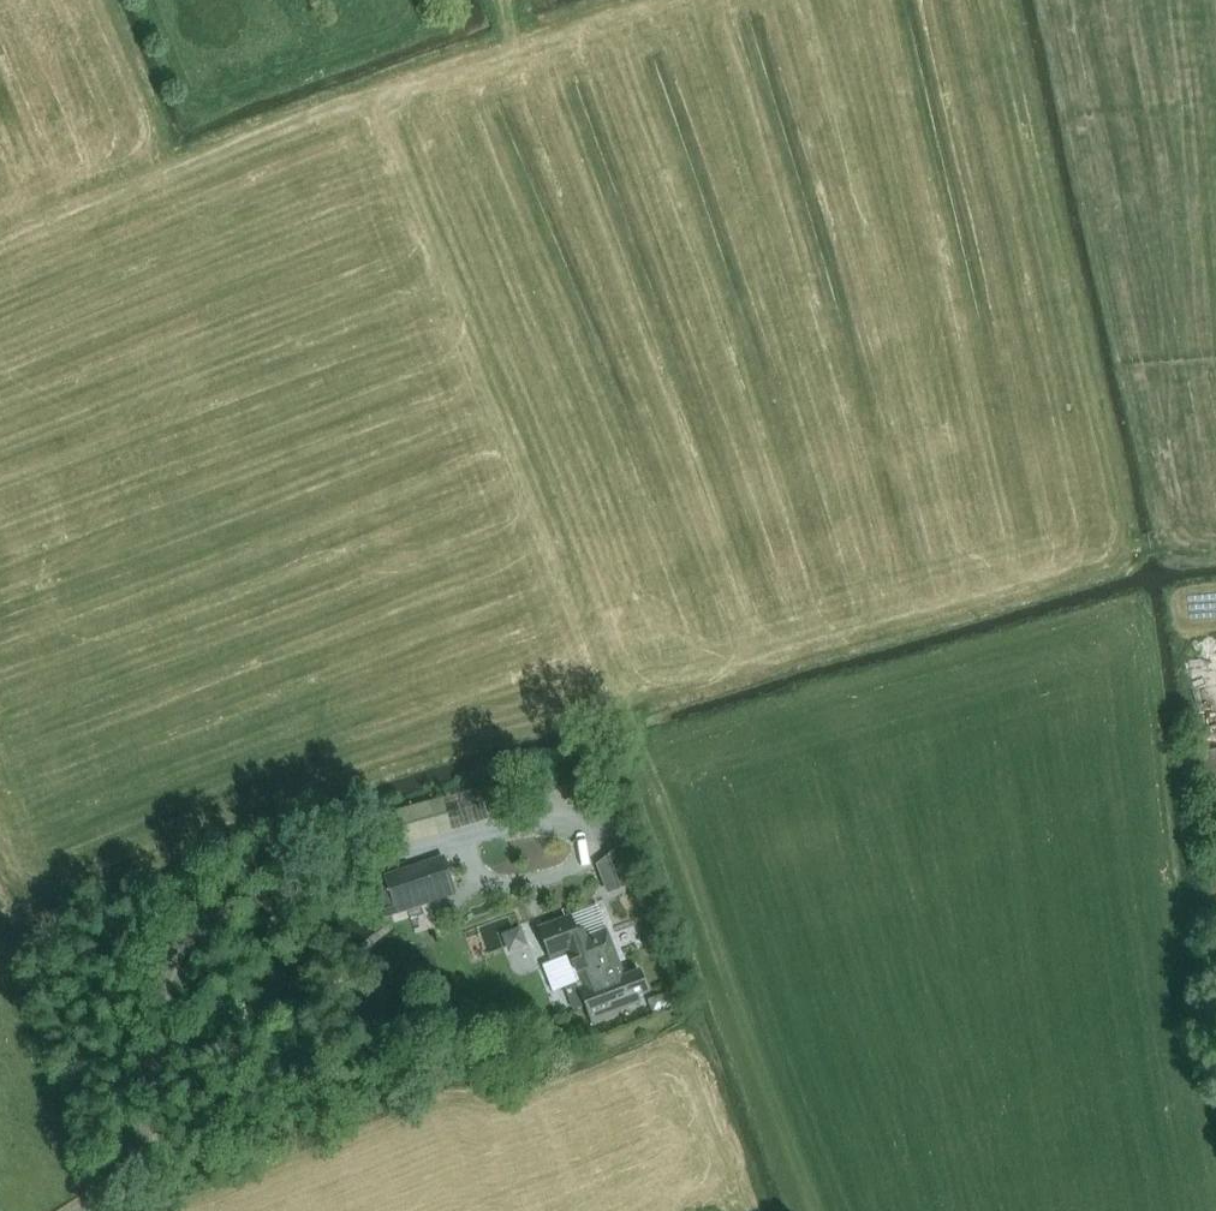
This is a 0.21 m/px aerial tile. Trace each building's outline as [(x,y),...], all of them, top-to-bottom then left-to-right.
[(1215,822),(1215,751),(1198,754),(1208,823),(1215,822)] [(456,893),(444,855),(384,875),(397,913),(456,893)] [(569,954),(580,982),(564,988),(573,1011),(586,1006),(593,1025),(617,1016),(616,1012),(640,1002),(638,997),(648,993),(639,971),(624,977),(606,932),(585,940),(575,914),(539,928),(552,961),(569,954)] [(511,951),(533,942),(524,922),(503,932),(511,951)]
